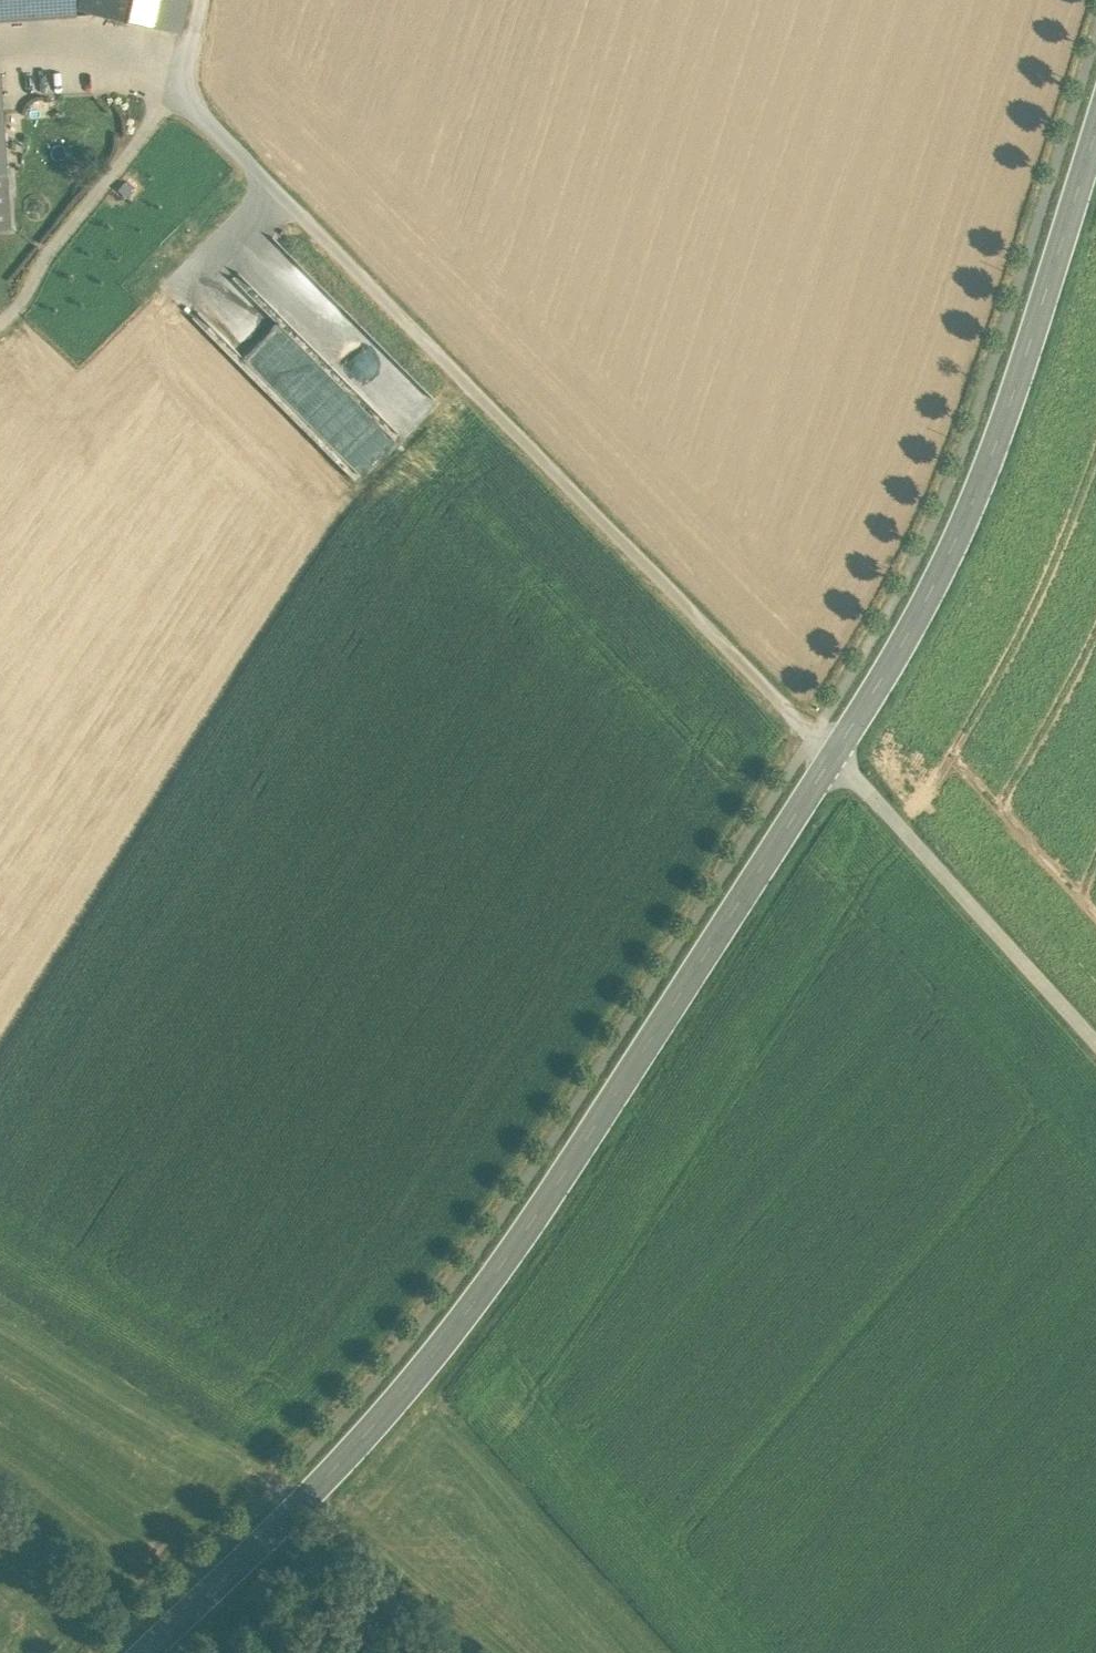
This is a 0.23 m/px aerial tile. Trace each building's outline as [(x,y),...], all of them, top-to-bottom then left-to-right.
[(77,11),(76,0),(0,0),(0,17),(77,11)] [(85,4),(152,19),(156,0),(86,0),(85,4)] [(8,226),(7,170),(0,170),(0,227),(8,226)]
